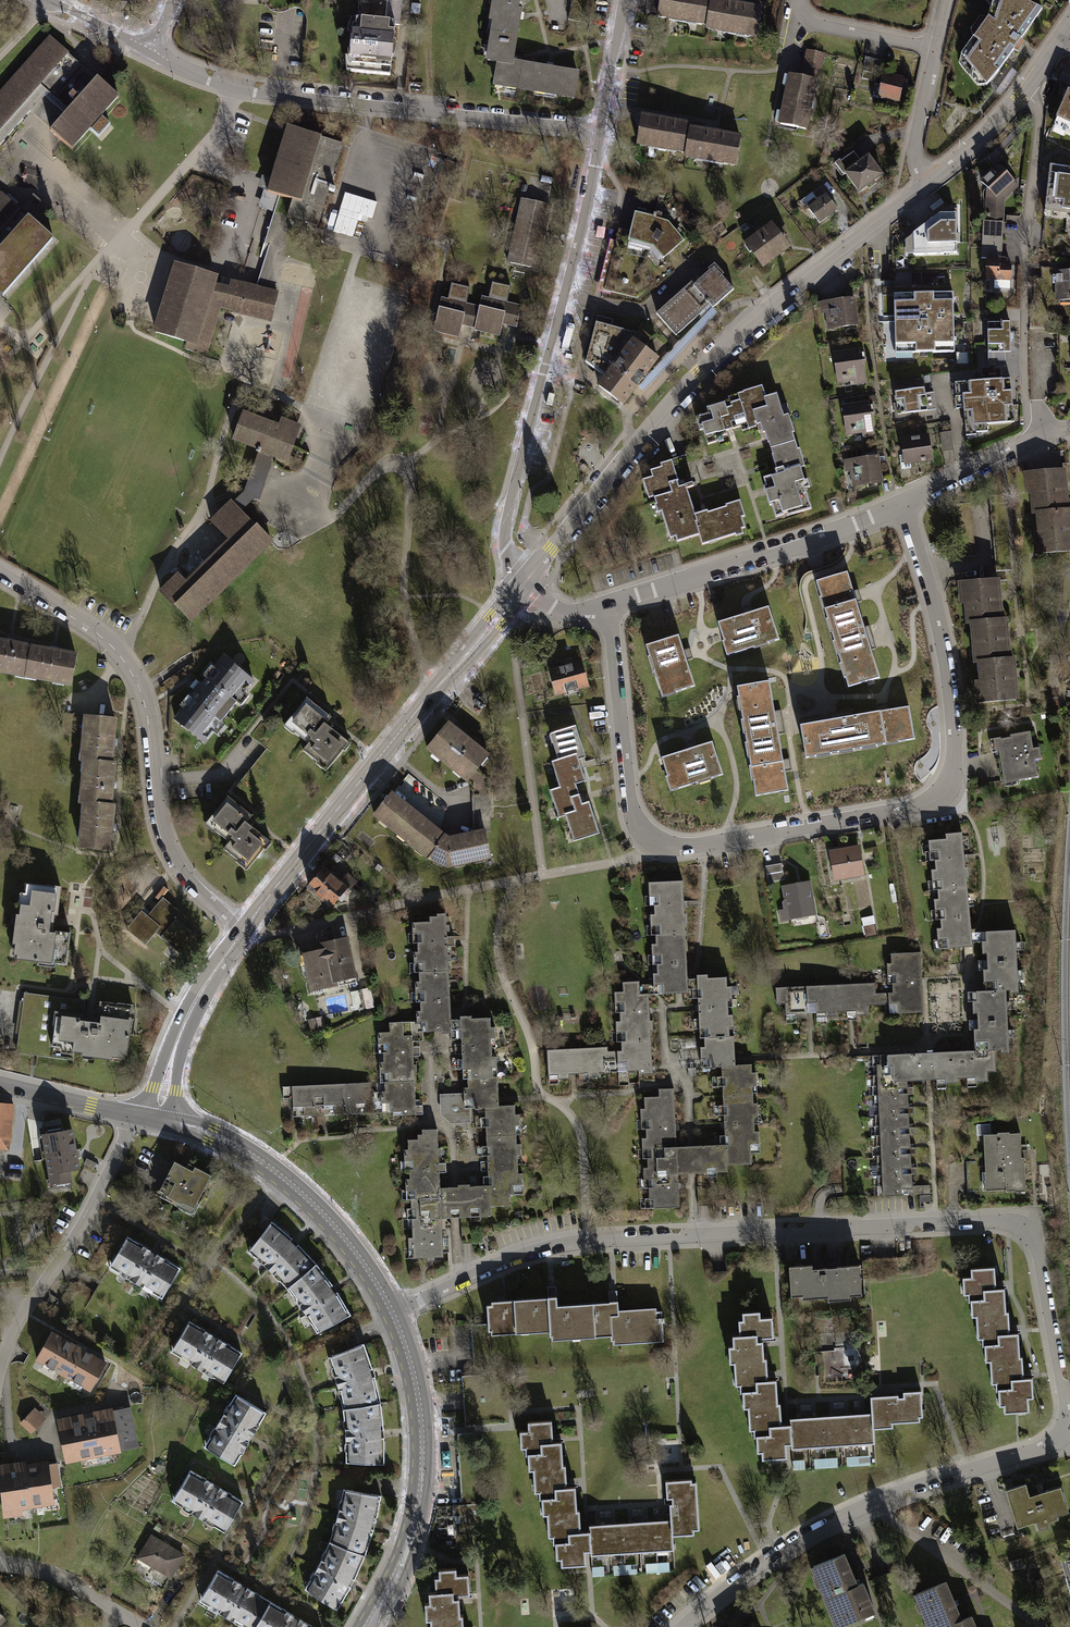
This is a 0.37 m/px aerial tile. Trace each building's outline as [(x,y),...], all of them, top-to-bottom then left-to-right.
[(401,13),(402,2),(388,0),(388,2),(388,6),(387,10),(387,12),(401,13)] [(492,33),(516,37),(519,18),(520,12),(517,12),(519,0),(494,0),(491,20),(494,21),(492,33)] [(569,20),(586,22),(590,0),(572,0),(569,20)] [(708,25),(712,2),(712,0),(661,0),(658,17),(669,18),(670,19),(670,16),(697,20),(696,23),(697,23),(708,25)] [(1042,9),(1021,0),(994,0),(992,8),(989,18),(974,39),(962,55),(980,78),(986,86),(998,71),(1017,45),(1042,9)] [(994,0),(987,0),(986,1),(992,8),(994,0)] [(737,6),(712,2),(708,25),(708,29),(718,31),(719,28),(745,32),(745,35),(758,37),(762,10),(737,6)] [(387,10),(388,6),(364,4),(362,21),(395,24),(400,24),(401,13),(387,12),(387,10)] [(670,19),(669,18),(669,21),(697,26),(697,23),(696,23),(697,20),(670,16),(670,19)] [(974,39),(989,18),(985,18),(983,20),(978,20),(971,31),(974,39)] [(355,32),(356,20),(352,19),(347,33),(352,33),(352,32),(355,32)] [(393,42),(395,24),(362,21),(358,20),(356,20),(355,32),(352,32),(352,33),(349,57),(349,58),(352,58),(351,72),(390,76),(392,56),(391,56),(391,53),(393,42)] [(745,38),(745,35),(745,32),(719,28),(718,31),(717,33),(745,38)] [(495,85),(519,89),(523,64),(512,63),(512,59),(516,37),(492,33),(488,60),(498,62),(495,85)] [(31,110),(39,101),(60,120),(52,130),(50,131),(71,149),(89,129),(99,138),(110,125),(100,116),(118,97),(97,78),(97,79),(93,83),(64,58),(68,54),(69,53),(51,37),(0,94),(0,145),(31,110)] [(824,54),(807,51),(802,74),(819,77),(824,54)] [(97,79),(68,54),(64,58),(93,83),(97,79)] [(971,78),(980,78),(962,55),(959,63),(971,78)] [(883,61),(866,57),(863,68),(881,72),(883,61)] [(546,68),(523,64),(519,89),(573,97),(577,73),(553,69),(553,67),(550,67),(546,66),(546,68)] [(1018,73),(1012,69),(996,92),(1001,96),(1018,73)] [(783,112),(780,124),(806,129),(816,81),(790,76),(788,87),(787,87),(782,112),(783,112)] [(876,95),(897,99),(900,88),(904,88),(904,84),(901,83),(901,80),(885,77),(883,86),(878,85),(876,95)] [(1057,120),(1069,125),(1068,128),(1069,129),(1069,90),(1057,120)] [(31,110),(52,130),(60,120),(39,101),(31,110)] [(676,151),(687,152),(691,129),(691,125),(667,121),(642,117),(637,144),(648,146),(649,146),(649,143),(676,148),(676,151)] [(1057,120),(1054,125),(1056,126),(1053,131),(1064,136),(1067,131),(1069,132),(1069,129),(1068,128),(1069,125),(1057,120)] [(343,143),(289,127),(273,179),(272,180),(268,179),(265,188),(270,189),(269,191),(269,192),(294,199),(289,216),(318,225),(328,190),(334,192),(335,188),(329,187),(343,143)] [(714,133),(691,129),(687,152),(686,156),(696,158),(697,158),(698,155),(724,160),(724,163),(736,165),(740,138),(714,133)] [(649,146),(648,146),(648,148),(676,153),(676,151),(676,148),(649,143),(649,146)] [(838,164),(860,192),(883,175),(868,156),(861,162),(854,153),(838,164)] [(697,158),(696,158),(696,161),(724,165),(724,163),(724,160),(698,155),(697,158)] [(1050,166),(1045,208),(1046,208),(1069,211),(1069,168),(1050,166)] [(996,197),(997,198),(1008,187),(1012,192),(1017,186),(999,167),(982,182),(996,197)] [(553,178),(542,175),(541,182),(552,184),(553,178)] [(272,180),(273,179),(262,176),(258,187),(269,191),(270,189),(265,188),(268,179),(272,180)] [(1002,201),(1012,192),(1008,187),(997,198),(996,197),(993,200),(988,199),(987,221),(1001,222),(1002,201)] [(2,193),(0,195),(0,296),(2,297),(54,239),(28,216),(31,213),(22,206),(20,209),(2,193)] [(809,210),(819,223),(837,210),(826,196),(818,202),(812,193),(800,202),(807,211),(809,210)] [(33,194),(22,206),(31,213),(41,201),(33,194)] [(376,203),(346,194),(334,231),(350,236),(355,220),(360,222),(362,216),(371,219),(376,203)] [(277,201),(266,197),(262,207),(274,211),(277,201)] [(522,199),(508,262),(536,269),(543,238),(538,237),(539,232),(544,233),(550,205),(522,199)] [(1046,208),(1045,216),(1069,219),(1069,215),(1069,211),(1046,208)] [(637,298),(693,250),(668,221),(656,218),(657,215),(654,214),(653,217),(635,213),(630,232),(619,229),(616,241),(615,242),(616,242),(604,289),(637,298)] [(956,214),(940,214),(913,234),(913,235),(913,254),(913,255),(944,254),(944,253),(957,253),(957,243),(957,234),(956,214)] [(987,221),(983,221),(982,238),(1000,239),(1001,222),(987,221)] [(771,226),(748,244),(763,265),(787,247),(780,238),(782,237),(776,229),(774,230),(771,226)] [(1000,239),(982,238),(982,258),(987,258),(987,280),(1010,281),(1011,265),(1005,264),(1005,261),(1003,261),(1003,257),(1000,257),(1000,239)] [(615,242),(616,241),(610,240),(597,291),(603,292),(604,289),(616,242),(615,242)] [(165,301),(177,265),(172,264),(161,300),(165,301)] [(704,310),(710,305),(713,308),(734,289),(722,276),(724,274),(714,264),(708,270),(710,271),(701,279),(698,276),(656,314),(676,336),(704,310)] [(216,277),(177,265),(165,301),(156,332),(188,342),(186,349),(204,355),(215,319),(219,306),(242,311),(241,313),(271,320),(277,293),(231,283),(229,290),(213,286),(216,277)] [(1057,271),(1058,298),(1069,298),(1069,271),(1057,271)] [(470,288),(452,283),(448,299),(441,298),(434,331),(459,337),(462,325),(464,315),(477,318),(475,328),(474,330),(499,336),(502,324),(504,313),(519,317),(521,306),(507,303),(511,287),(492,282),(489,298),(482,297),(480,307),(466,304),(470,288)] [(903,318),(903,321),(897,321),(898,329),(895,329),(896,353),(912,353),(932,352),(932,346),(954,345),(953,293),(903,294),(903,318)] [(894,294),(895,329),(898,329),(897,321),(903,321),(903,318),(903,294),(894,294)] [(853,298),(822,303),(823,312),(827,311),(827,313),(830,312),(832,328),(857,325),(853,298)] [(643,391),(717,312),(712,308),(639,387),(643,391)] [(504,313),(502,324),(516,327),(519,317),(504,313)] [(464,315),(462,325),(475,328),(477,318),(464,315)] [(613,320),(597,316),(585,362),(606,377),(599,386),(623,404),(657,358),(644,348),(651,338),(641,330),(638,333),(611,327),(613,320)] [(1010,323),(988,323),(988,361),(1005,361),(1005,352),(1011,352),(1010,343),(1010,323)] [(860,351),(835,355),(838,379),(854,376),(855,378),(856,382),(864,381),(863,377),(864,377),(862,361),(865,360),(864,352),(860,353),(860,351)] [(1010,379),(952,384),(956,409),(964,408),(965,426),(975,425),(976,432),(988,431),(987,424),(1014,422),(1010,379)] [(743,393),(738,395),(747,424),(747,425),(756,422),(756,425),(760,424),(763,433),(765,432),(768,443),(769,443),(771,449),(795,441),(792,433),(794,433),(791,421),(786,423),(782,412),(778,413),(776,406),(780,405),(777,394),(766,398),(762,386),(743,392),(743,393)] [(925,388),(895,393),(898,415),(936,409),(934,392),(925,393),(925,388)] [(703,430),(708,444),(719,441),(718,437),(727,434),(726,431),(747,424),(738,395),(728,398),(729,401),(707,408),(709,414),(696,418),(700,431),(703,430)] [(869,404),(843,408),(847,431),(848,431),(848,434),(864,432),(865,435),(873,434),(872,430),(873,430),(870,413),(874,413),(873,405),(869,405),(869,404)] [(261,449),(273,454),(287,459),(292,444),(297,431),(298,428),(281,421),(279,428),(243,415),(234,439),(261,449)] [(952,431),(943,432),(945,449),(954,448),(952,431)] [(928,436),(902,440),(904,455),(900,455),(902,469),(911,467),(910,462),(931,459),(928,436)] [(798,449),(795,441),(771,449),(773,455),(772,455),(776,470),(775,470),(776,474),(764,478),(766,486),(764,487),(766,495),(770,506),(772,505),(776,518),(783,515),(783,514),(787,513),(788,516),(811,509),(804,485),(805,484),(798,462),(803,460),(800,449),(798,449)] [(273,454),(261,449),(260,453),(259,453),(245,492),(232,504),(233,505),(239,511),(240,511),(252,500),(256,501),(273,454)] [(851,461),(847,461),(848,469),(852,469),(852,470),(854,469),(857,485),(880,482),(877,456),(875,457),(874,453),(867,454),(867,458),(851,460),(851,461)] [(1053,462),(1067,462),(1066,454),(1053,454),(1053,462)] [(677,542),(699,535),(695,522),(697,521),(695,514),(687,488),(697,485),(695,482),(679,487),(677,482),(678,481),(672,461),(660,464),(661,468),(650,471),(652,477),(643,480),(646,491),(651,489),(656,505),(659,504),(668,532),(673,531),(677,542)] [(1064,470),(1026,474),(1027,485),(1031,485),(1032,494),(1033,514),(1037,514),(1067,511),(1067,510),(1064,470)] [(745,516),(740,501),(726,505),(726,507),(708,513),(707,510),(695,514),(697,521),(695,522),(699,535),(702,545),(710,542),(709,539),(716,537),(717,540),(737,534),(736,531),(745,528),(742,517),(745,516)] [(212,521),(216,525),(225,516),(224,515),(232,504),(230,502),(212,521)] [(975,556),(971,503),(956,504),(960,557),(975,556)] [(232,504),(224,515),(225,516),(216,525),(230,540),(186,584),(179,576),(162,593),(177,608),(178,607),(191,620),(271,540),(257,526),(255,527),(240,511),(239,511),(233,505),(232,504)] [(1067,510),(1067,511),(1037,514),(1039,533),(1040,542),(1036,542),(1037,554),(1069,551),(1069,510),(1067,510)] [(826,598),(829,608),(856,600),(854,594),(853,591),(847,573),(816,582),(821,598),(821,599),(826,598)] [(998,580),(960,583),(961,595),(965,595),(966,604),(967,623),(972,623),(1001,621),(998,580)] [(858,590),(853,591),(854,594),(856,600),(856,602),(862,601),(858,590)] [(823,612),(825,612),(824,610),(829,608),(826,598),(821,599),(821,598),(819,598),(823,612)] [(856,602),(856,600),(829,608),(824,610),(825,612),(828,620),(828,621),(832,620),(835,630),(831,632),(832,634),(834,642),(835,643),(839,642),(842,653),(838,654),(838,656),(841,664),(841,665),(846,664),(849,675),(845,676),(845,678),(848,688),(879,678),(871,649),(869,644),(864,627),(856,602)] [(742,608),(744,615),(748,613),(753,612),(752,605),(742,608)] [(744,615),(718,623),(724,641),(724,643),(731,641),(735,653),(754,647),(755,647),(754,642),(765,639),(766,643),(768,643),(779,640),(769,607),(753,612),(748,613),(744,615)] [(830,634),(832,634),(831,632),(835,630),(832,620),(828,621),(828,620),(826,620),(830,634)] [(1001,621),(972,623),(975,662),(979,662),(1009,660),(1005,620),(1001,621)] [(869,626),(864,627),(869,644),(871,649),(876,648),(869,626)] [(683,651),(678,635),(646,646),(649,657),(650,658),(654,657),(658,668),(653,669),(654,671),(660,689),(672,686),(674,692),(676,692),(694,686),(686,660),(685,655),(683,651)] [(755,647),(754,647),(754,649),(768,645),(768,643),(766,643),(765,639),(754,642),(755,647)] [(27,674),(32,647),(8,643),(0,641),(0,671),(16,674),(16,672),(27,674)] [(727,656),(735,653),(731,641),(724,643),(724,641),(722,642),(727,656)] [(837,656),(838,656),(838,654),(842,653),(839,642),(835,643),(834,642),(833,642),(837,656)] [(52,651),(32,647),(27,674),(36,676),(36,677),(53,681),(53,679),(71,683),(76,656),(52,651)] [(690,648),(683,651),(685,655),(686,660),(693,658),(690,648)] [(650,658),(649,657),(648,657),(652,671),(654,671),(653,669),(658,668),(654,657),(650,658)] [(175,719),(204,742),(213,732),(210,729),(218,720),(221,722),(237,702),(234,699),(241,690),(245,692),(254,681),(225,658),(216,669),(219,672),(211,681),(208,679),(203,685),(200,683),(194,690),(197,692),(192,698),(192,699),(195,701),(187,711),(184,708),(184,709),(175,719)] [(1009,660),(979,662),(981,682),(981,691),(978,691),(979,703),(1016,700),(1013,659),(1009,660)] [(550,670),(556,694),(566,691),(567,695),(579,691),(578,688),(588,685),(581,662),(550,670)] [(844,678),(845,678),(845,676),(849,675),(846,664),(841,665),(841,664),(839,664),(844,678)] [(204,676),(208,679),(211,681),(219,672),(216,669),(212,665),(204,676)] [(194,690),(200,683),(196,680),(190,687),(194,690)] [(751,767),(755,767),(783,762),(783,760),(778,734),(775,718),(774,711),(769,682),(737,687),(739,697),(739,699),(743,698),(745,709),(741,710),(741,712),(743,720),(743,722),(748,721),(749,732),(745,733),(745,734),(747,743),(747,745),(752,744),(753,755),(749,756),(749,757),(751,766),(751,767)] [(672,686),(660,689),(662,698),(677,694),(676,692),(674,692),(672,686)] [(237,702),(241,706),(249,695),(245,692),(241,690),(234,699),(237,702)] [(192,699),(192,698),(188,695),(180,705),(184,709),(184,708),(187,711),(195,701),(192,699)] [(331,717),(307,697),(287,722),(288,722),(297,730),(295,732),(308,743),(303,750),(318,762),(320,760),(329,767),(343,750),(341,748),(347,741),(330,727),(329,728),(325,724),(331,717)] [(739,699),(739,697),(737,698),(739,712),(741,712),(741,710),(745,709),(743,698),(739,699)] [(877,705),(878,712),(880,712),(886,711),(890,710),(889,703),(877,705)] [(886,711),(880,712),(885,739),(896,737),(897,742),(899,741),(914,739),(909,707),(890,710),(886,711)] [(781,710),(774,711),(775,718),(778,734),(785,733),(781,710)] [(829,714),(830,720),(835,720),(853,717),(851,710),(829,714)] [(886,744),(885,739),(880,712),(878,712),(853,717),(835,720),(830,720),(821,722),(800,726),(806,758),(816,756),(818,756),(817,751),(828,749),(829,754),(830,753),(839,752),(840,752),(840,747),(850,745),(851,750),(853,749),(862,748),(863,748),(862,743),(873,741),(874,746),(876,746),(884,744),(886,744)] [(83,760),(87,761),(111,763),(112,742),(115,719),(64,714),(62,733),(85,735),(83,750),(84,750),(83,760)] [(799,719),(800,726),(821,722),(820,715),(799,719)] [(225,725),(221,722),(218,720),(210,729),(213,732),(217,735),(225,725)] [(744,735),(745,734),(745,733),(749,732),(748,721),(743,722),(743,720),(741,720),(744,735)] [(297,730),(288,722),(282,729),(291,737),(295,732),(297,730)] [(427,749),(467,781),(477,769),(488,756),(448,723),(427,749)] [(552,762),(560,788),(575,783),(585,780),(580,765),(578,759),(585,757),(575,726),(550,734),(559,759),(552,762)] [(997,740),(999,749),(997,749),(1003,780),(1004,780),(1018,777),(1018,780),(1038,776),(1035,759),(1041,758),(1040,747),(1033,748),(1030,731),(1010,735),(1011,738),(1001,739),(997,740)] [(886,744),(884,744),(885,746),(899,743),(899,741),(897,742),(896,737),(885,739),(886,744)] [(997,740),(1001,739),(1001,737),(989,739),(991,750),(997,749),(999,749),(997,740)] [(685,743),(687,750),(692,748),(697,747),(695,740),(685,743)] [(876,747),(876,746),(874,746),(873,741),(862,743),(863,748),(862,748),(862,749),(876,747)] [(687,750),(661,758),(667,776),(668,778),(675,776),(679,788),(697,782),(699,782),(698,777),(709,774),(710,778),(711,778),(723,774),(712,742),(697,747),(692,748),(687,750)] [(748,757),(749,757),(749,756),(753,755),(752,744),(747,745),(747,743),(745,743),(748,757)] [(853,751),(853,749),(851,750),(850,745),(840,747),(840,752),(839,752),(839,754),(853,751)] [(830,755),(830,753),(829,754),(828,749),(817,751),(818,756),(816,756),(816,757),(830,755)] [(789,758),(783,760),(783,762),(784,767),(785,771),(791,770),(789,758)] [(320,760),(318,762),(314,766),(323,774),(329,767),(320,760)] [(83,803),(86,803),(110,806),(112,785),(114,763),(111,763),(87,761),(85,773),(84,773),(83,790),(84,790),(83,803)] [(784,767),(783,762),(755,767),(757,777),(753,778),(753,780),(756,796),(788,790),(785,771),(784,767)] [(751,780),(753,780),(753,778),(757,777),(755,767),(751,767),(751,766),(749,766),(751,780)] [(473,795),(489,795),(488,778),(477,769),(467,781),(472,785),(473,795)] [(699,782),(697,782),(698,784),(712,780),(711,778),(710,778),(709,774),(698,777),(699,782)] [(668,778),(667,776),(666,777),(670,791),(679,788),(675,776),(668,778)] [(1018,777),(1004,780),(1006,786),(1019,784),(1018,780),(1018,777)] [(581,800),(575,783),(560,788),(550,791),(559,817),(565,815),(574,841),(599,833),(589,802),(582,804),(581,800)] [(429,858),(448,866),(491,857),(485,832),(485,831),(475,833),(475,834),(476,837),(449,843),(448,845),(441,839),(436,846),(433,844),(432,841),(437,835),(396,803),(399,800),(399,799),(391,793),(375,814),(429,858)] [(489,795),(473,795),(475,833),(485,831),(485,832),(490,832),(489,795)] [(252,816),(228,796),(208,820),(208,821),(217,828),(215,831),(229,842),(224,849),(239,860),(241,858),(249,865),(250,866),(264,849),(262,847),(268,839),(251,826),(250,827),(246,823),(252,816)] [(399,800),(396,803),(437,835),(432,841),(433,844),(436,846),(441,839),(448,845),(449,843),(476,837),(475,834),(448,840),(444,836),(447,832),(441,827),(438,831),(399,800)] [(113,806),(110,806),(86,803),(85,813),(84,813),(82,830),(83,830),(82,847),(109,849),(111,827),(113,806)] [(217,828),(208,821),(203,828),(212,835),(215,831),(217,828)] [(936,881),(937,890),(967,887),(964,858),(962,832),(945,834),(946,839),(928,841),(929,852),(934,852),(934,861),(935,869),(931,870),(932,881),(936,881)] [(858,847),(831,852),(833,866),(837,866),(839,877),(863,873),(858,847)] [(926,861),(934,861),(934,852),(929,852),(925,852),(926,861)] [(241,858),(239,860),(235,865),(244,872),(249,865),(241,858)] [(327,870),(333,865),(327,858),(321,863),(327,870)] [(781,863),(766,866),(768,882),(784,879),(781,863)] [(324,869),(309,887),(316,893),(316,896),(320,900),(323,899),(330,906),(338,897),(342,900),(349,891),(346,888),(353,880),(346,875),(340,882),(324,869)] [(655,926),(655,935),(685,933),(684,904),(683,881),(648,882),(649,896),(649,897),(653,897),(654,905),(654,914),(650,915),(650,926),(655,926)] [(929,891),(937,890),(936,881),(932,881),(928,881),(929,891)] [(809,883),(784,887),(786,899),(784,902),(785,906),(788,908),(788,909),(789,917),(796,916),(808,914),(814,913),(809,883)] [(57,915),(61,887),(48,886),(47,886),(26,884),(25,895),(24,905),(21,905),(18,926),(15,925),(13,944),(19,945),(17,959),(46,962),(46,961),(55,962),(55,964),(67,965),(69,951),(68,951),(70,933),(49,930),(51,914),(57,915)] [(971,927),(967,887),(937,890),(938,899),(934,899),(935,910),(935,911),(939,910),(940,920),(941,928),(937,929),(938,940),(942,940),(943,949),(973,946),(972,943),(971,933),(971,927)] [(649,897),(649,896),(645,896),(645,906),(654,905),(653,897),(649,897)] [(188,918),(163,897),(148,916),(142,910),(126,929),(145,945),(155,933),(179,953),(195,935),(183,924),(188,918)] [(789,917),(788,909),(780,910),(781,921),(790,919),(789,917)] [(932,920),(940,920),(939,910),(935,911),(935,910),(931,911),(932,920)] [(850,914),(842,915),(843,922),(851,921),(850,914)] [(418,963),(419,972),(449,971),(447,946),(447,942),(447,937),(446,916),(429,917),(430,922),(412,923),(413,933),(413,934),(417,934),(417,943),(418,952),(413,952),(414,963),(418,963)] [(872,917),(865,918),(866,925),(873,924),(872,917)] [(650,926),(646,926),(647,935),(655,935),(655,926),(650,926)] [(983,970),(984,991),(1006,990),(1018,990),(1018,978),(1017,970),(1017,950),(1016,942),(1016,930),(985,932),(986,932),(986,941),(982,941),(982,942),(982,954),(987,954),(987,960),(987,966),(987,969),(983,969),(983,970)] [(972,943),(982,942),(982,941),(986,941),(986,932),(971,933),(972,943)] [(413,934),(413,933),(408,934),(409,943),(417,943),(417,934),(413,934)] [(688,993),(688,990),(688,979),(687,971),(685,933),(655,935),(656,944),(651,944),(652,955),(652,956),(656,955),(657,973),(653,973),(653,984),(654,991),(657,994),(688,993)] [(319,950),(299,955),(307,992),(336,985),(335,981),(338,980),(348,978),(346,972),(354,970),(347,938),(326,942),(322,943),(323,950),(319,950)] [(317,941),(319,950),(323,950),(322,943),(326,942),(325,940),(317,941)] [(934,949),(943,949),(942,940),(938,940),(933,940),(934,949)] [(893,992),(876,993),(875,993),(875,1005),(889,1004),(893,1004),(894,1013),(894,1014),(923,1012),(922,982),(921,952),(891,954),(891,963),(887,963),(887,975),(892,975),(892,984),(893,992)] [(652,956),(652,955),(647,955),(648,965),(652,965),(653,973),(657,973),(656,955),(652,956)] [(987,966),(987,960),(978,961),(979,970),(983,970),(983,969),(987,969),(987,966)] [(414,963),(409,963),(410,973),(419,972),(418,963),(414,963)] [(356,982),(354,970),(346,972),(348,978),(338,980),(339,986),(356,982)] [(417,1021),(402,1022),(403,1036),(412,1035),(412,1042),(423,1041),(422,1031),(451,1030),(451,1019),(450,1010),(449,971),(419,972),(419,981),(415,981),(415,992),(415,993),(420,993),(420,1002),(421,1011),(416,1011),(417,1021)] [(697,978),(688,979),(688,990),(698,989),(698,998),(698,1010),(699,1019),(699,1028),(700,1037),(730,1036),(729,1027),(734,1027),(733,1014),(729,1014),(728,1007),(728,999),(732,999),(731,986),(727,986),(727,977),(708,978),(708,974),(697,975),(697,978)] [(621,1033),(621,1042),(651,1040),(651,1031),(653,1031),(653,1020),(650,1020),(650,1009),(649,995),(648,990),(644,986),(639,986),(639,984),(639,981),(622,982),(623,992),(614,992),(615,1003),(619,1003),(620,1012),(620,1021),(616,1021),(616,1033),(621,1033)] [(868,1005),(875,1005),(875,993),(876,993),(875,983),(815,985),(817,1013),(826,1012),(826,1017),(827,1017),(838,1016),(838,1012),(847,1011),(851,1011),(856,1011),(856,1015),(857,1015),(868,1015),(868,1005)] [(649,995),(657,994),(654,991),(653,984),(639,984),(639,986),(644,986),(648,990),(649,995)] [(810,1013),(817,1013),(815,985),(776,988),(777,1004),(785,1003),(786,1014),(795,1014),(795,1018),(807,1018),(807,1013),(810,1013)] [(369,988),(360,990),(364,1008),(374,1006),(369,988)] [(688,993),(688,999),(698,998),(698,989),(688,990),(688,993)] [(364,1008),(360,990),(350,992),(354,1010),(364,1008)] [(974,1030),(975,1050),(995,1050),(1009,1050),(1008,1038),(1008,1030),(1007,1009),(1007,1002),(1006,990),(984,991),(976,991),(976,992),(977,1001),(972,1001),(973,1013),(977,1013),(978,1020),(978,1025),(978,1029),(974,1029),(974,1030)] [(415,993),(415,992),(411,993),(411,1002),(420,1002),(420,993),(415,993)] [(972,1001),(977,1001),(976,992),(968,992),(968,1002),(972,1001)] [(85,1001),(25,993),(17,1052),(73,1060),(74,1051),(93,1054),(93,1057),(112,1059),(112,1053),(126,1055),(130,1027),(128,1026),(130,1017),(131,1017),(133,1005),(119,1003),(119,1004),(100,1002),(98,1023),(82,1021),(85,1001)] [(857,1020),(857,1015),(856,1015),(856,1011),(851,1011),(847,1011),(848,1020),(857,1020)] [(826,1012),(817,1013),(817,1021),(827,1021),(827,1017),(826,1017),(826,1012)] [(460,1019),(451,1019),(451,1030),(461,1030),(461,1044),(462,1049),(462,1054),(462,1059),(463,1069),(463,1078),(467,1078),(493,1077),(493,1068),(497,1068),(496,1056),(492,1056),(492,1048),(491,1039),(495,1038),(495,1027),(491,1027),(490,1017),(471,1018),(471,1016),(460,1017),(460,1019)] [(699,1028),(699,1019),(689,1019),(689,1029),(699,1028)] [(316,1020),(309,1021),(311,1028),(317,1027),(316,1020)] [(978,1025),(978,1020),(969,1020),(969,1030),(974,1030),(974,1029),(978,1029),(978,1025)] [(380,1082),(384,1082),(414,1081),(414,1071),(417,1071),(416,1065),(414,1065),(413,1056),(413,1051),(413,1047),(412,1042),(412,1035),(403,1036),(402,1022),(389,1022),(390,1032),(378,1033),(378,1044),(383,1044),(383,1062),(379,1062),(380,1082)] [(723,1086),(723,1096),(753,1094),(753,1093),(752,1085),(757,1085),(756,1072),(752,1072),(751,1064),(735,1065),(734,1036),(730,1036),(700,1037),(700,1039),(704,1038),(705,1047),(700,1047),(701,1059),(710,1058),(710,1067),(722,1067),(722,1070),(722,1077),(723,1086)] [(621,1051),(607,1051),(608,1072),(639,1071),(639,1074),(653,1074),(653,1072),(651,1040),(621,1042),(621,1051)] [(599,1073),(608,1072),(607,1051),(607,1047),(547,1050),(548,1075),(558,1075),(558,1079),(559,1079),(569,1079),(569,1074),(573,1074),(579,1074),(588,1073),(588,1078),(589,1078),(600,1077),(599,1073)] [(996,1071),(995,1050),(975,1050),(969,1051),(934,1052),(935,1079),(936,1079),(945,1079),(946,1083),(957,1083),(957,1078),(967,1078),(976,1077),(976,1082),(988,1081),(988,1072),(996,1071)] [(934,1052),(910,1053),(911,1080),(920,1080),(935,1079),(934,1052)] [(877,1067),(877,1075),(907,1074),(907,1081),(909,1081),(911,1080),(910,1053),(872,1055),(872,1067),(877,1067)] [(710,1058),(701,1059),(702,1067),(710,1067),(710,1058)] [(588,1073),(579,1074),(579,1082),(589,1082),(589,1078),(588,1078),(588,1073)] [(908,1087),(907,1081),(907,1074),(877,1075),(873,1075),(873,1087),(878,1086),(878,1095),(908,1094),(913,1094),(913,1087),(910,1087),(908,1087)] [(558,1075),(548,1075),(549,1084),(559,1083),(559,1079),(558,1079),(558,1075)] [(478,1108),(485,1108),(485,1103),(498,1102),(497,1077),(493,1077),(467,1078),(468,1083),(468,1087),(463,1087),(464,1093),(464,1099),(473,1099),(473,1108),(478,1108)] [(723,1086),(722,1077),(712,1077),(713,1087),(723,1086)] [(976,1077),(967,1078),(967,1086),(977,1086),(976,1082),(976,1077)] [(945,1079),(936,1079),(937,1088),(946,1088),(946,1083),(945,1079)] [(385,1091),(381,1091),(382,1113),(402,1112),(402,1115),(416,1114),(416,1111),(416,1106),(414,1081),(384,1082),(385,1091)] [(370,1082),(355,1083),(356,1103),(359,1104),(365,1103),(365,1113),(382,1113),(381,1091),(374,1092),(371,1088),(370,1082)] [(356,1114),(356,1103),(355,1083),(314,1085),(315,1105),(328,1105),(334,1105),(335,1115),(356,1114)] [(315,1116),(315,1105),(314,1085),(283,1087),(283,1099),(293,1098),(293,1107),(296,1107),(303,1106),(304,1116),(315,1116)] [(647,1149),(647,1158),(677,1157),(677,1147),(676,1128),(674,1088),(659,1089),(659,1096),(644,1097),(645,1108),(641,1109),(641,1120),(645,1120),(646,1129),(646,1138),(642,1138),(642,1149),(647,1149)] [(464,1099),(464,1093),(440,1094),(440,1114),(451,1123),(471,1122),(470,1108),(473,1108),(473,1099),(464,1099)] [(725,1135),(725,1145),(726,1150),(736,1150),(737,1165),(752,1164),(751,1153),(751,1144),(760,1144),(759,1131),(755,1131),(754,1124),(754,1116),(758,1116),(758,1103),(753,1103),(753,1094),(723,1096),(724,1105),(724,1115),(724,1125),(725,1135)] [(879,1106),(879,1114),(879,1115),(909,1113),(909,1114),(914,1114),(914,1107),(911,1107),(908,1107),(908,1094),(878,1095),(874,1095),(874,1106),(879,1106)] [(499,1106),(498,1102),(485,1103),(485,1108),(485,1112),(485,1114),(485,1117),(486,1127),(486,1136),(516,1135),(516,1126),(520,1126),(519,1114),(515,1114),(515,1105),(499,1106)] [(0,1103),(0,1145),(5,1146),(10,1104),(0,1103)] [(724,1115),(724,1105),(714,1106),(714,1116),(724,1115)] [(880,1127),(880,1135),(910,1134),(910,1135),(916,1134),(915,1127),(912,1127),(909,1127),(909,1114),(909,1113),(879,1115),(879,1114),(875,1114),(875,1127),(880,1127)] [(980,1135),(983,1135),(985,1135),(990,1135),(989,1126),(979,1127),(980,1135)] [(62,1128),(47,1131),(48,1138),(44,1138),(51,1178),(54,1178),(55,1185),(71,1182),(69,1169),(78,1167),(76,1158),(81,1158),(79,1149),(75,1150),(72,1130),(62,1132),(62,1128)] [(410,1190),(411,1199),(440,1198),(440,1187),(439,1173),(439,1163),(439,1159),(438,1154),(441,1154),(441,1148),(438,1148),(437,1129),(422,1130),(422,1134),(418,1135),(418,1139),(408,1140),(408,1149),(404,1149),(404,1160),(404,1161),(409,1161),(409,1170),(410,1179),(405,1179),(406,1189),(406,1190),(410,1190)] [(990,1135),(985,1135),(986,1153),(987,1153),(988,1173),(992,1172),(992,1190),(1006,1189),(1006,1191),(1015,1191),(1015,1187),(1026,1186),(1024,1150),(1021,1150),(1020,1133),(1009,1133),(1009,1132),(998,1133),(998,1134),(990,1135)] [(881,1147),(881,1155),(911,1154),(911,1155),(916,1154),(916,1147),(913,1147),(910,1147),(910,1135),(910,1134),(880,1135),(876,1135),(876,1147),(881,1147)] [(517,1144),(516,1135),(486,1136),(487,1146),(487,1156),(487,1161),(488,1165),(488,1170),(488,1176),(489,1185),(490,1206),(491,1206),(510,1206),(509,1195),(514,1195),(514,1194),(513,1185),(523,1185),(522,1173),(518,1173),(518,1165),(517,1156),(522,1155),(521,1144),(517,1144)] [(725,1145),(725,1135),(715,1136),(715,1145),(725,1145)] [(986,1153),(985,1135),(983,1135),(985,1173),(984,1173),(985,1190),(992,1190),(992,1172),(988,1173),(987,1153),(986,1153)] [(760,1153),(760,1144),(751,1144),(751,1153),(760,1153)] [(697,1146),(677,1147),(677,1157),(678,1174),(707,1173),(707,1168),(716,1168),(716,1172),(717,1172),(728,1172),(727,1165),(737,1165),(736,1150),(726,1150),(725,1145),(715,1145),(697,1146)] [(882,1167),(882,1175),(912,1174),(912,1175),(918,1174),(917,1167),(913,1167),(911,1167),(911,1155),(911,1154),(881,1155),(877,1155),(877,1167),(882,1167)] [(678,1174),(677,1157),(647,1158),(648,1167),(643,1167),(644,1179),(648,1179),(649,1188),(649,1198),(650,1208),(679,1207),(679,1187),(678,1174)] [(404,1161),(404,1160),(400,1160),(400,1170),(409,1170),(409,1161),(404,1161)] [(175,1162),(160,1190),(168,1195),(167,1196),(182,1204),(183,1202),(194,1208),(211,1175),(188,1163),(186,1168),(175,1162)] [(707,1173),(707,1177),(717,1176),(717,1172),(716,1172),(716,1168),(707,1168),(707,1173)] [(912,1187),(912,1175),(912,1174),(882,1175),(878,1175),(878,1187),(883,1187),(883,1196),(930,1194),(930,1185),(916,1186),(917,1187),(914,1187),(912,1187)] [(458,1187),(440,1187),(440,1198),(411,1199),(411,1208),(407,1208),(407,1220),(412,1220),(413,1238),(408,1238),(409,1249),(413,1249),(414,1258),(427,1258),(427,1261),(435,1260),(435,1258),(443,1257),(443,1253),(453,1252),(452,1238),(451,1224),(447,1220),(446,1218),(459,1217),(471,1217),(471,1212),(479,1212),(479,1216),(491,1216),(491,1206),(490,1206),(489,1185),(484,1186),(470,1186),(470,1184),(458,1185),(458,1187)] [(513,1185),(514,1194),(523,1194),(523,1185),(513,1185)] [(406,1190),(406,1189),(401,1190),(402,1199),(411,1199),(410,1190),(406,1190)] [(282,1230),(272,1221),(251,1248),(268,1263),(265,1266),(272,1273),(275,1270),(290,1286),(316,1264),(307,1254),(305,1257),(298,1251),(292,1244),(285,1238),(279,1233),(282,1230)] [(479,1244),(488,1240),(486,1236),(478,1240),(479,1244)] [(142,1282),(164,1295),(180,1268),(169,1261),(167,1265),(162,1262),(164,1258),(157,1254),(156,1256),(149,1252),(151,1250),(143,1246),(141,1250),(136,1247),(138,1243),(127,1237),(111,1263),(133,1276),(131,1280),(140,1285),(142,1282)] [(316,1264),(290,1286),(303,1303),(300,1306),(306,1314),(309,1311),(321,1331),(351,1315),(344,1304),(341,1306),(336,1298),(332,1291),(326,1284),(321,1277),(324,1274),(316,1264)] [(812,1265),(789,1266),(791,1296),(813,1295),(813,1298),(862,1295),(860,1265),(836,1266),(837,1267),(823,1268),(818,1268),(813,1269),(812,1265)] [(976,1316),(976,1321),(993,1320),(993,1313),(1006,1312),(1005,1288),(994,1289),(994,1287),(994,1286),(996,1286),(996,1285),(995,1267),(971,1268),(971,1277),(963,1277),(963,1286),(967,1286),(968,1294),(968,1302),(971,1302),(971,1308),(972,1308),(975,1308),(976,1316)] [(552,1297),(557,1297),(556,1286),(547,1286),(548,1297),(552,1297)] [(609,1291),(610,1302),(614,1302),(617,1302),(617,1291),(609,1291)] [(611,1341),(613,1340),(611,1314),(610,1314),(610,1306),(557,1309),(557,1306),(557,1297),(552,1297),(548,1297),(548,1301),(492,1305),(487,1305),(488,1331),(491,1331),(549,1327),(550,1331),(550,1336),(552,1336),(611,1332),(611,1336),(611,1341)] [(610,1302),(610,1306),(610,1314),(611,1314),(613,1340),(614,1340),(663,1337),(662,1311),(656,1311),(619,1314),(619,1310),(618,1301),(617,1302),(614,1302),(610,1302)] [(734,1363),(734,1368),(751,1367),(751,1360),(764,1359),(763,1341),(761,1341),(760,1340),(760,1338),(774,1337),(772,1317),(760,1318),(760,1312),(742,1313),(743,1320),(743,1329),(739,1329),(740,1335),(733,1336),(733,1346),(729,1346),(729,1355),(730,1355),(733,1355),(734,1363)] [(990,1361),(990,1366),(1007,1365),(1007,1357),(1020,1357),(1019,1333),(1018,1333),(1008,1333),(1008,1332),(1007,1330),(1010,1330),(1009,1312),(1006,1312),(993,1313),(993,1320),(976,1321),(977,1330),(981,1330),(982,1339),(982,1346),(985,1346),(985,1353),(990,1352),(990,1361)] [(189,1321),(173,1348),(195,1361),(193,1365),(201,1370),(204,1366),(226,1380),(242,1353),(231,1346),(229,1350),(224,1347),(226,1343),(219,1339),(218,1340),(212,1337),(212,1335),(205,1331),(203,1334),(198,1331),(200,1328),(189,1321)] [(90,1389),(105,1363),(52,1333),(37,1359),(90,1389)] [(368,1356),(364,1344),(332,1356),(340,1378),(336,1379),(338,1388),(342,1387),(347,1408),(380,1403),(378,1390),(374,1391),(372,1382),(370,1374),(367,1366),(364,1357),(368,1356)] [(1022,1356),(1020,1357),(1007,1357),(1007,1365),(990,1366),(991,1375),(995,1374),(996,1383),(996,1391),(998,1390),(999,1397),(1003,1396),(1004,1405),(1004,1412),(1029,1411),(1028,1398),(1033,1397),(1032,1378),(1021,1378),(1021,1376),(1021,1375),(1023,1375),(1023,1374),(1022,1356)] [(766,1359),(764,1359),(751,1360),(751,1367),(734,1368),(735,1377),(739,1377),(740,1385),(740,1393),(742,1393),(743,1399),(747,1399),(748,1408),(748,1413),(765,1412),(764,1404),(778,1403),(776,1380),(766,1380),(766,1379),(765,1377),(767,1377),(766,1359)] [(871,1397),(872,1414),(873,1429),(884,1428),(884,1424),(892,1423),(911,1422),(911,1418),(920,1417),(923,1417),(921,1391),(903,1392),(904,1398),(901,1398),(898,1398),(898,1395),(871,1397)] [(208,1449),(235,1465),(241,1454),(238,1452),(241,1447),(244,1449),(257,1428),(253,1426),(256,1421),(260,1423),(266,1412),(239,1396),(226,1418),(223,1416),(218,1425),(221,1427),(208,1449)] [(380,1403),(347,1408),(349,1430),(345,1431),(346,1440),(350,1440),(350,1463),(384,1464),(384,1451),(380,1451),(380,1442),(380,1434),(379,1425),(378,1416),(382,1416),(380,1403)] [(780,1403),(778,1403),(764,1404),(765,1412),(748,1413),(749,1421),(753,1421),(754,1430),(754,1437),(756,1437),(757,1443),(761,1443),(761,1452),(762,1459),(787,1458),(786,1445),(791,1444),(790,1424),(785,1425),(780,1425),(780,1422),(781,1422),(780,1403)] [(137,1447),(129,1407),(58,1421),(66,1461),(137,1447)] [(35,1408),(21,1422),(31,1432),(45,1418),(35,1408)] [(865,1414),(855,1415),(857,1445),(874,1444),(873,1429),(872,1414),(865,1414)] [(848,1415),(839,1416),(841,1446),(857,1445),(855,1415),(848,1415)] [(831,1416),(823,1417),(825,1447),(841,1446),(839,1416),(831,1416)] [(815,1417),(807,1418),(809,1448),(825,1447),(823,1417),(815,1417)] [(790,1419),(790,1424),(791,1444),(792,1449),(809,1448),(807,1418),(799,1418),(790,1419)] [(533,1469),(533,1475),(550,1474),(550,1466),(563,1465),(562,1441),(551,1442),(550,1440),(550,1439),(553,1439),(552,1420),(527,1422),(528,1430),(520,1431),(520,1439),(521,1439),(525,1439),(525,1447),(526,1455),(528,1455),(528,1461),(529,1461),(533,1461),(533,1469)] [(0,1465),(0,1475),(3,1511),(5,1511),(6,1515),(21,1514),(20,1504),(54,1500),(51,1477),(59,1476),(57,1463),(8,1470),(7,1465),(0,1465)] [(547,1514),(547,1519),(564,1518),(564,1511),(577,1510),(576,1487),(564,1487),(564,1486),(564,1484),(567,1484),(567,1483),(566,1465),(563,1465),(550,1466),(550,1474),(533,1475),(534,1483),(535,1483),(538,1483),(539,1491),(539,1499),(542,1499),(542,1506),(546,1505),(547,1514)] [(204,1515),(227,1528),(243,1502),(232,1495),(230,1499),(225,1496),(227,1492),(220,1488),(219,1489),(212,1486),(214,1484),(206,1480),(204,1483),(199,1480),(201,1477),(190,1470),(174,1497),(196,1510),(194,1513),(202,1519),(204,1515)] [(669,1504),(671,1520),(672,1535),(685,1535),(685,1530),(699,1529),(697,1490),(692,1491),(691,1479),(665,1480),(667,1498),(672,1498),(673,1501),(673,1503),(669,1504)] [(1026,1483),(1006,1489),(1017,1527),(1037,1521),(1047,1518),(1048,1522),(1058,1519),(1057,1515),(1055,1507),(1067,1504),(1061,1486),(1044,1491),(1041,1492),(1038,1493),(1038,1494),(1030,1496),(1026,1483)] [(1036,1484),(1038,1493),(1041,1492),(1044,1491),(1041,1483),(1036,1484)] [(381,1495),(347,1490),(343,1512),(339,1511),(336,1520),(340,1522),(333,1542),(365,1555),(369,1543),(365,1541),(368,1533),(371,1525),(373,1516),(375,1507),(378,1508),(381,1495)] [(1055,1507),(1057,1515),(1069,1512),(1067,1504),(1055,1507)] [(585,1551),(591,1551),(590,1531),(584,1531),(579,1531),(579,1528),(581,1528),(579,1510),(577,1510),(564,1511),(564,1518),(547,1519),(548,1528),(552,1527),(553,1536),(553,1544),(555,1544),(556,1550),(560,1549),(560,1558),(561,1566),(586,1564),(585,1551)] [(1047,1518),(1037,1521),(1039,1530),(1049,1527),(1048,1522),(1047,1518)] [(663,1520),(655,1521),(657,1551),(673,1550),(672,1535),(671,1520),(663,1520)] [(646,1521),(638,1522),(641,1552),(657,1551),(655,1521),(646,1521)] [(631,1523),(622,1523),(624,1553),(641,1552),(638,1522),(631,1523)] [(614,1524),(606,1524),(608,1554),(624,1553),(622,1523),(614,1524)] [(591,1555),(608,1554),(606,1524),(599,1525),(589,1525),(590,1531),(591,1551),(591,1555)] [(1013,1529),(1002,1532),(1004,1538),(1015,1535),(1013,1529)] [(152,1536),(139,1557),(171,1576),(184,1555),(152,1536)] [(365,1555),(333,1542),(324,1563),(321,1561),(316,1570),(320,1571),(308,1591),(337,1610),(343,1598),(340,1596),(344,1589),(349,1581),(353,1573),(356,1565),(360,1567),(365,1555)] [(863,1583),(857,1585),(845,1553),(813,1566),(827,1599),(830,1598),(841,1624),(874,1611),(863,1583)] [(1060,1558),(1066,1577),(1065,1577),(1069,1593),(1069,1555),(1060,1558)] [(447,1616),(460,1615),(459,1597),(457,1598),(457,1596),(457,1594),(470,1594),(469,1573),(456,1574),(456,1568),(439,1569),(439,1577),(440,1585),(436,1585),(435,1585),(436,1592),(429,1592),(429,1603),(425,1603),(425,1611),(426,1611),(430,1611),(430,1619),(431,1625),(447,1624),(447,1616)] [(252,1626),(255,1626),(271,1602),(259,1595),(257,1598),(253,1595),(255,1592),(247,1587),(246,1589),(240,1586),(241,1584),(218,1570),(202,1597),(224,1610),(222,1613),(230,1619),(232,1615),(252,1626)] [(916,1593),(930,1626),(959,1626),(957,1623),(962,1621),(961,1620),(946,1582),(916,1593)] [(305,1626),(307,1623),(299,1619),(298,1621),(293,1617),(294,1615),(286,1611),(284,1614),(279,1611),(281,1608),(271,1602),(255,1626),(305,1626)] [(401,1622),(406,1612),(402,1610),(397,1620),(401,1622)] [(463,1615),(460,1615),(447,1616),(447,1624),(431,1625),(431,1626),(463,1626),(463,1615)] [(961,1620),(962,1621),(957,1623),(959,1626),(976,1626),(972,1616),(961,1620)]
